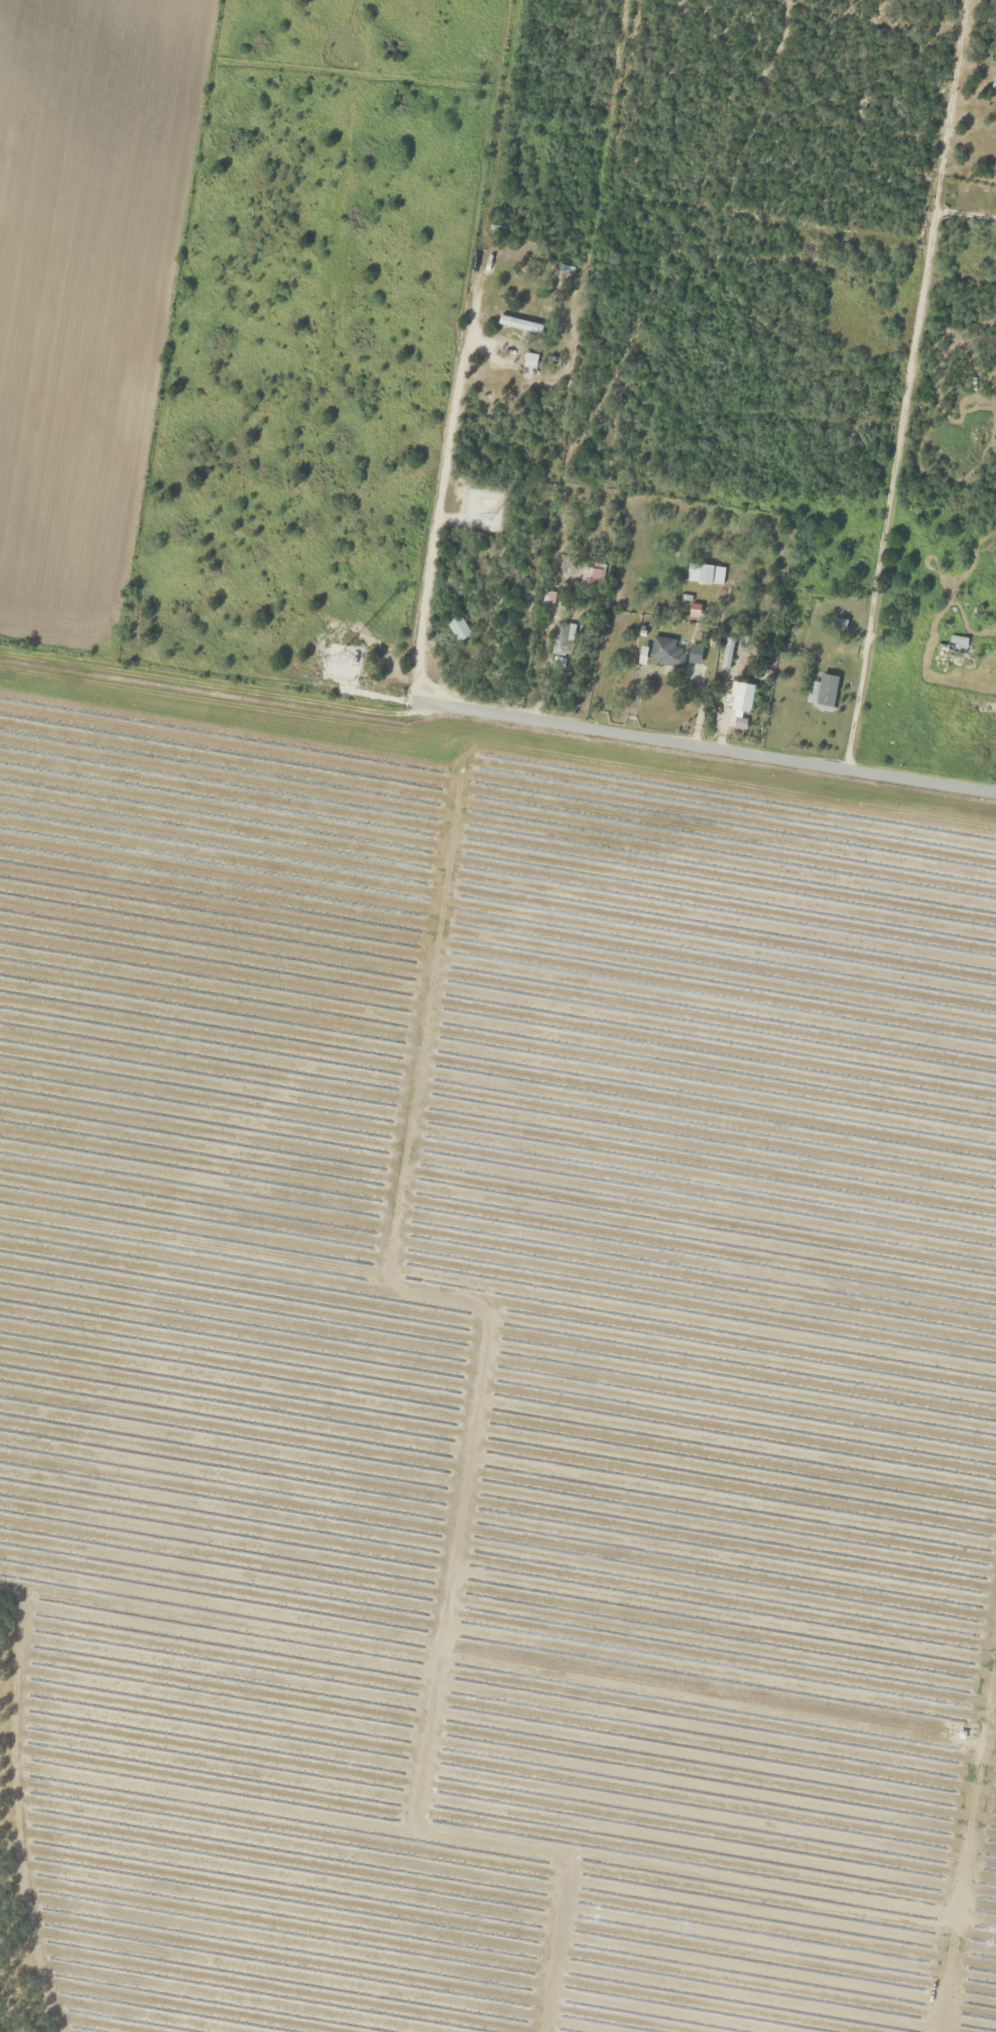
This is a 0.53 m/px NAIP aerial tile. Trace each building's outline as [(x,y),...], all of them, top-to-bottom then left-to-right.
[(540,336),(542,327),(500,316),(497,324),(540,336)] [(537,356),(523,354),(519,374),(533,377),(537,356)] [(685,583),(711,585),(713,567),(687,565),(685,583)] [(580,585),(598,587),(600,571),(581,569),(580,585)] [(445,624),(457,644),(471,636),(459,616),(445,624)] [(549,654),(568,658),(575,627),(556,623),(549,654)] [(675,641),(652,637),(648,664),(682,668),(685,650),(674,649),(675,641)] [(935,669),(974,672),(975,658),(960,657),(962,638),(948,637),(948,646),(937,645),(935,669)] [(699,665),(702,648),(691,646),(687,663),(699,665)] [(837,678),(820,675),(818,685),(815,685),(811,707),(832,710),(837,678)] [(752,685),(729,683),(726,713),(749,715),(752,685)]
